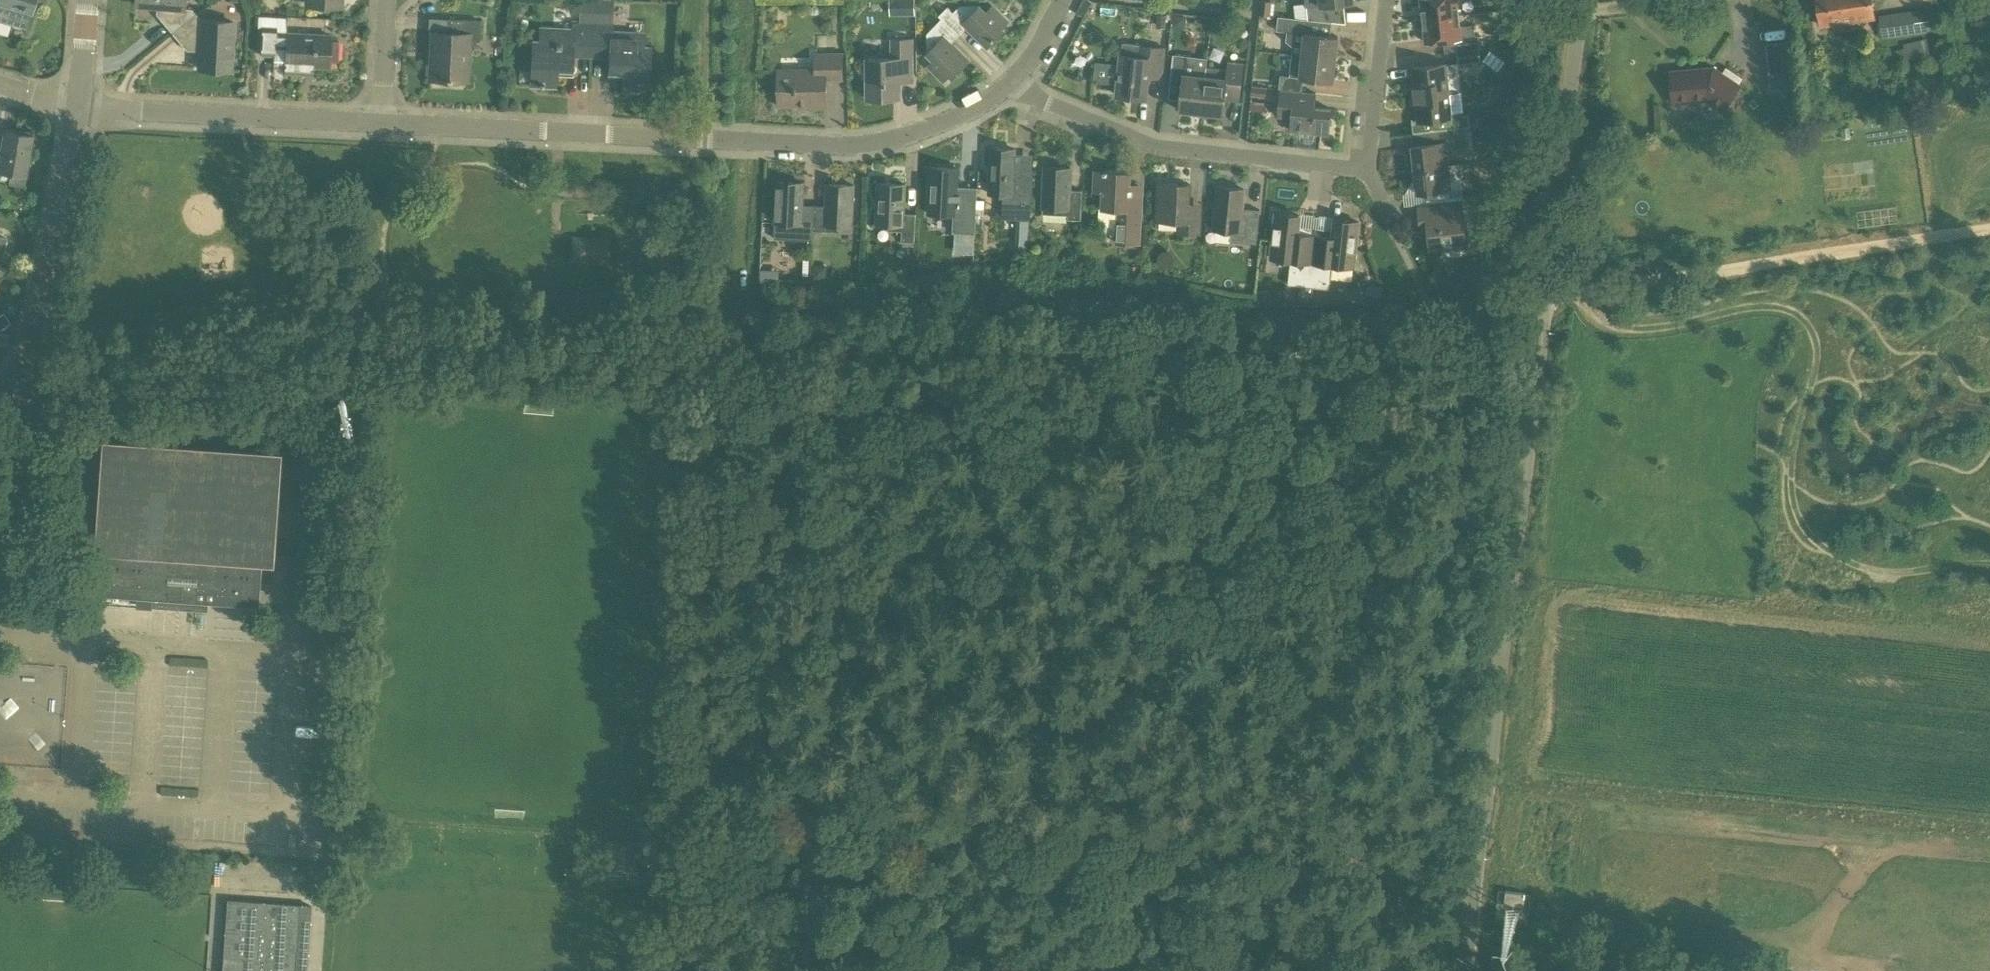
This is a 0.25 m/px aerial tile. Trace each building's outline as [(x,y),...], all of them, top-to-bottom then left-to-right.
[(27,29),(35,0),(0,0),(0,21),(27,29)] [(195,13),(192,9),(182,8),(183,0),(136,0),(135,5),(165,8),(164,16),(160,20),(171,33),(195,13)] [(514,13),(522,13),(527,8),(528,1),(515,0),(514,13)] [(612,24),(612,1),(593,0),(592,23),(591,49),(613,50),(612,59),(609,59),(608,72),(623,73),(622,89),(647,90),(649,47),(643,47),(644,34),(611,32),(612,24)] [(1259,14),(1270,15),(1272,1),(1265,0),(1260,0),(1259,14)] [(1307,7),(1308,20),(1342,23),(1340,4),(1354,2),(1354,0),(1306,0),(1307,7)] [(1423,19),(1459,15),(1458,0),(1421,0),(1423,19)] [(1844,20),(1840,0),(1817,0),(1821,23),(1844,20)] [(1844,20),(1873,15),(1871,0),(1840,0),(1844,20)] [(942,18),(960,35),(967,27),(988,47),(1004,30),(1002,28),(1008,21),(993,6),(986,12),(980,6),(959,6),(953,12),(948,7),(939,16),(942,18)] [(1882,37),(1930,30),(1926,6),(1878,13),(1882,37)] [(195,13),(171,33),(182,45),(191,37),(200,38),(198,67),(230,70),(234,23),(201,20),(195,13)] [(1167,15),(1157,14),(1156,27),(1165,28),(1167,15)] [(1459,15),(1423,19),(1426,42),(1455,39),(1457,51),(1478,49),(1481,48),(1480,36),(1476,37),(1474,24),(1461,26),(1459,15)] [(258,16),(257,26),(262,26),(277,27),(276,32),(286,33),(287,17),(258,16)] [(1302,55),(1336,59),(1338,37),(1310,34),(1312,20),(1279,16),(1277,30),(1288,31),(1287,41),(1293,46),(1292,54),(1302,55)] [(952,43),(960,35),(942,18),(927,33),(928,53),(934,59),(928,66),(943,81),(950,74),(952,77),(969,60),(952,43)] [(479,41),(480,20),(447,19),(446,32),(431,32),(430,51),(432,51),(432,61),(430,60),(429,78),(467,80),(469,41),(479,41)] [(591,49),(592,23),(572,22),(572,30),(540,29),(539,42),(533,42),(530,84),(555,85),(556,70),(571,70),(572,57),(568,57),(569,48),(591,49)] [(337,61),(338,41),(330,41),(330,35),(286,33),(276,32),(277,27),(262,26),(260,55),(274,56),(273,64),(285,65),(285,72),(304,73),(304,66),(328,67),(329,60),(337,61)] [(1895,63),(1930,54),(1926,38),(1891,47),(1895,63)] [(899,82),(913,82),(912,39),(892,39),(893,58),(869,58),(869,98),(899,98),(899,82)] [(1161,79),(1164,48),(1146,46),(1145,57),(1121,54),(1117,95),(1146,98),(1148,77),(1161,79)] [(1478,49),(1457,51),(1458,62),(1458,63),(1480,61),(1478,49)] [(827,107),(826,80),(843,79),(842,53),(815,54),(816,70),(778,71),(779,105),(807,105),(807,107),(827,107)] [(1206,76),(1207,67),(1208,57),(1173,54),(1170,82),(1183,83),(1180,110),(1201,113),(1206,76)] [(1279,89),(1281,89),(1302,92),(1304,78),(1334,81),(1336,59),(1302,55),(1292,54),(1289,75),(1280,74),(1279,89)] [(1094,81),(1116,82),(1117,61),(1096,60),(1094,81)] [(1206,76),(1201,113),(1224,115),(1226,89),(1242,91),(1244,63),(1228,61),(1227,68),(1207,67),(1206,76)] [(1458,63),(1458,62),(1412,67),(1414,84),(1410,85),(1412,95),(1415,94),(1448,91),(1449,90),(1461,89),(1458,63)] [(1723,111),(1740,85),(1714,68),(1671,72),(1674,103),(1706,100),(1723,111)] [(1253,89),(1251,109),(1265,111),(1267,90),(1253,89)] [(1315,107),(1316,93),(1302,92),(1281,89),(1279,116),(1293,118),(1291,131),(1328,135),(1331,109),(1315,107)] [(1464,116),(1461,89),(1449,90),(1448,91),(1415,94),(1412,95),(1413,104),(1416,104),(1418,121),(1431,120),(1432,131),(1460,128),(1470,126),(1469,116),(1464,116)] [(1432,131),(1427,131),(1428,144),(1412,146),(1415,169),(1448,165),(1447,153),(1462,152),(1460,128),(1432,131)] [(0,148),(0,170),(10,171),(8,183),(23,186),(32,134),(4,129),(1,148),(0,148)] [(1030,220),(1031,204),(1032,170),(1014,169),(1015,149),(991,148),(989,194),(1003,194),(1002,218),(1030,220)] [(1507,159),(1492,160),(1494,174),(1509,172),(1507,159)] [(1455,164),(1448,165),(1415,169),(1417,192),(1426,191),(1427,203),(1463,199),(1461,178),(1456,175),(1455,164)] [(975,233),(977,191),(957,190),(959,168),(930,166),(928,213),(930,213),(930,222),(943,222),(944,214),(954,215),(953,232),(975,233)] [(1081,220),(1082,190),(1070,190),(1071,168),(1045,167),(1043,213),(1069,215),(1068,219),(1081,220)] [(1141,225),(1142,205),(1129,204),(1131,172),(1095,171),(1094,191),(1103,192),(1102,208),(1099,208),(1099,220),(1116,232),(1116,243),(1140,245),(1141,225)] [(813,230),(814,205),(802,205),(803,183),(777,182),(775,222),(787,223),(787,229),(813,230)] [(915,242),(916,214),(904,213),(905,184),(879,183),(877,223),(888,224),(888,230),(902,231),(902,241),(915,242)] [(1200,233),(1202,209),(1189,209),(1191,185),(1158,183),(1157,220),(1179,222),(1178,232),(1200,233)] [(814,205),(813,230),(840,232),(840,225),(852,226),(854,185),(827,184),(826,206),(814,205)] [(1257,243),(1260,210),(1242,208),(1244,189),(1218,187),(1214,229),(1232,231),(1231,236),(1245,237),(1244,242),(1257,243)] [(1462,213),(1460,202),(1419,206),(1421,225),(1428,225),(1430,249),(1466,245),(1463,213),(1462,213)] [(1311,271),(1315,236),(1298,234),(1300,216),(1276,213),(1271,258),(1291,260),(1288,284),(1310,286),(1311,271)] [(1311,271),(1310,286),(1329,288),(1332,265),(1354,267),(1359,222),(1335,219),(1333,237),(1315,236),(1311,271)] [(608,265),(609,237),(572,236),(571,263),(608,265)] [(1029,237),(1016,237),(1015,252),(1028,248),(1029,237)] [(826,279),(826,265),(813,265),(812,278),(826,279)] [(1383,287),(1371,285),(1368,303),(1380,305),(1383,287)] [(1270,303),(1271,290),(1257,290),(1256,303),(1270,303)] [(270,561),(271,554),(277,451),(267,451),(268,432),(134,423),(133,441),(102,439),(101,446),(97,506),(94,548),(104,549),(100,604),(151,607),(180,609),(180,605),(186,606),(192,606),(192,610),(206,611),(207,601),(257,604),(260,560),(270,561)] [(278,437),(277,451),(271,554),(294,556),(304,557),(312,440),(278,437)] [(97,506),(101,446),(70,444),(65,503),(93,505),(97,506)] [(299,905),(227,900),(223,958),(263,960),(262,970),(294,970),(299,905)]
